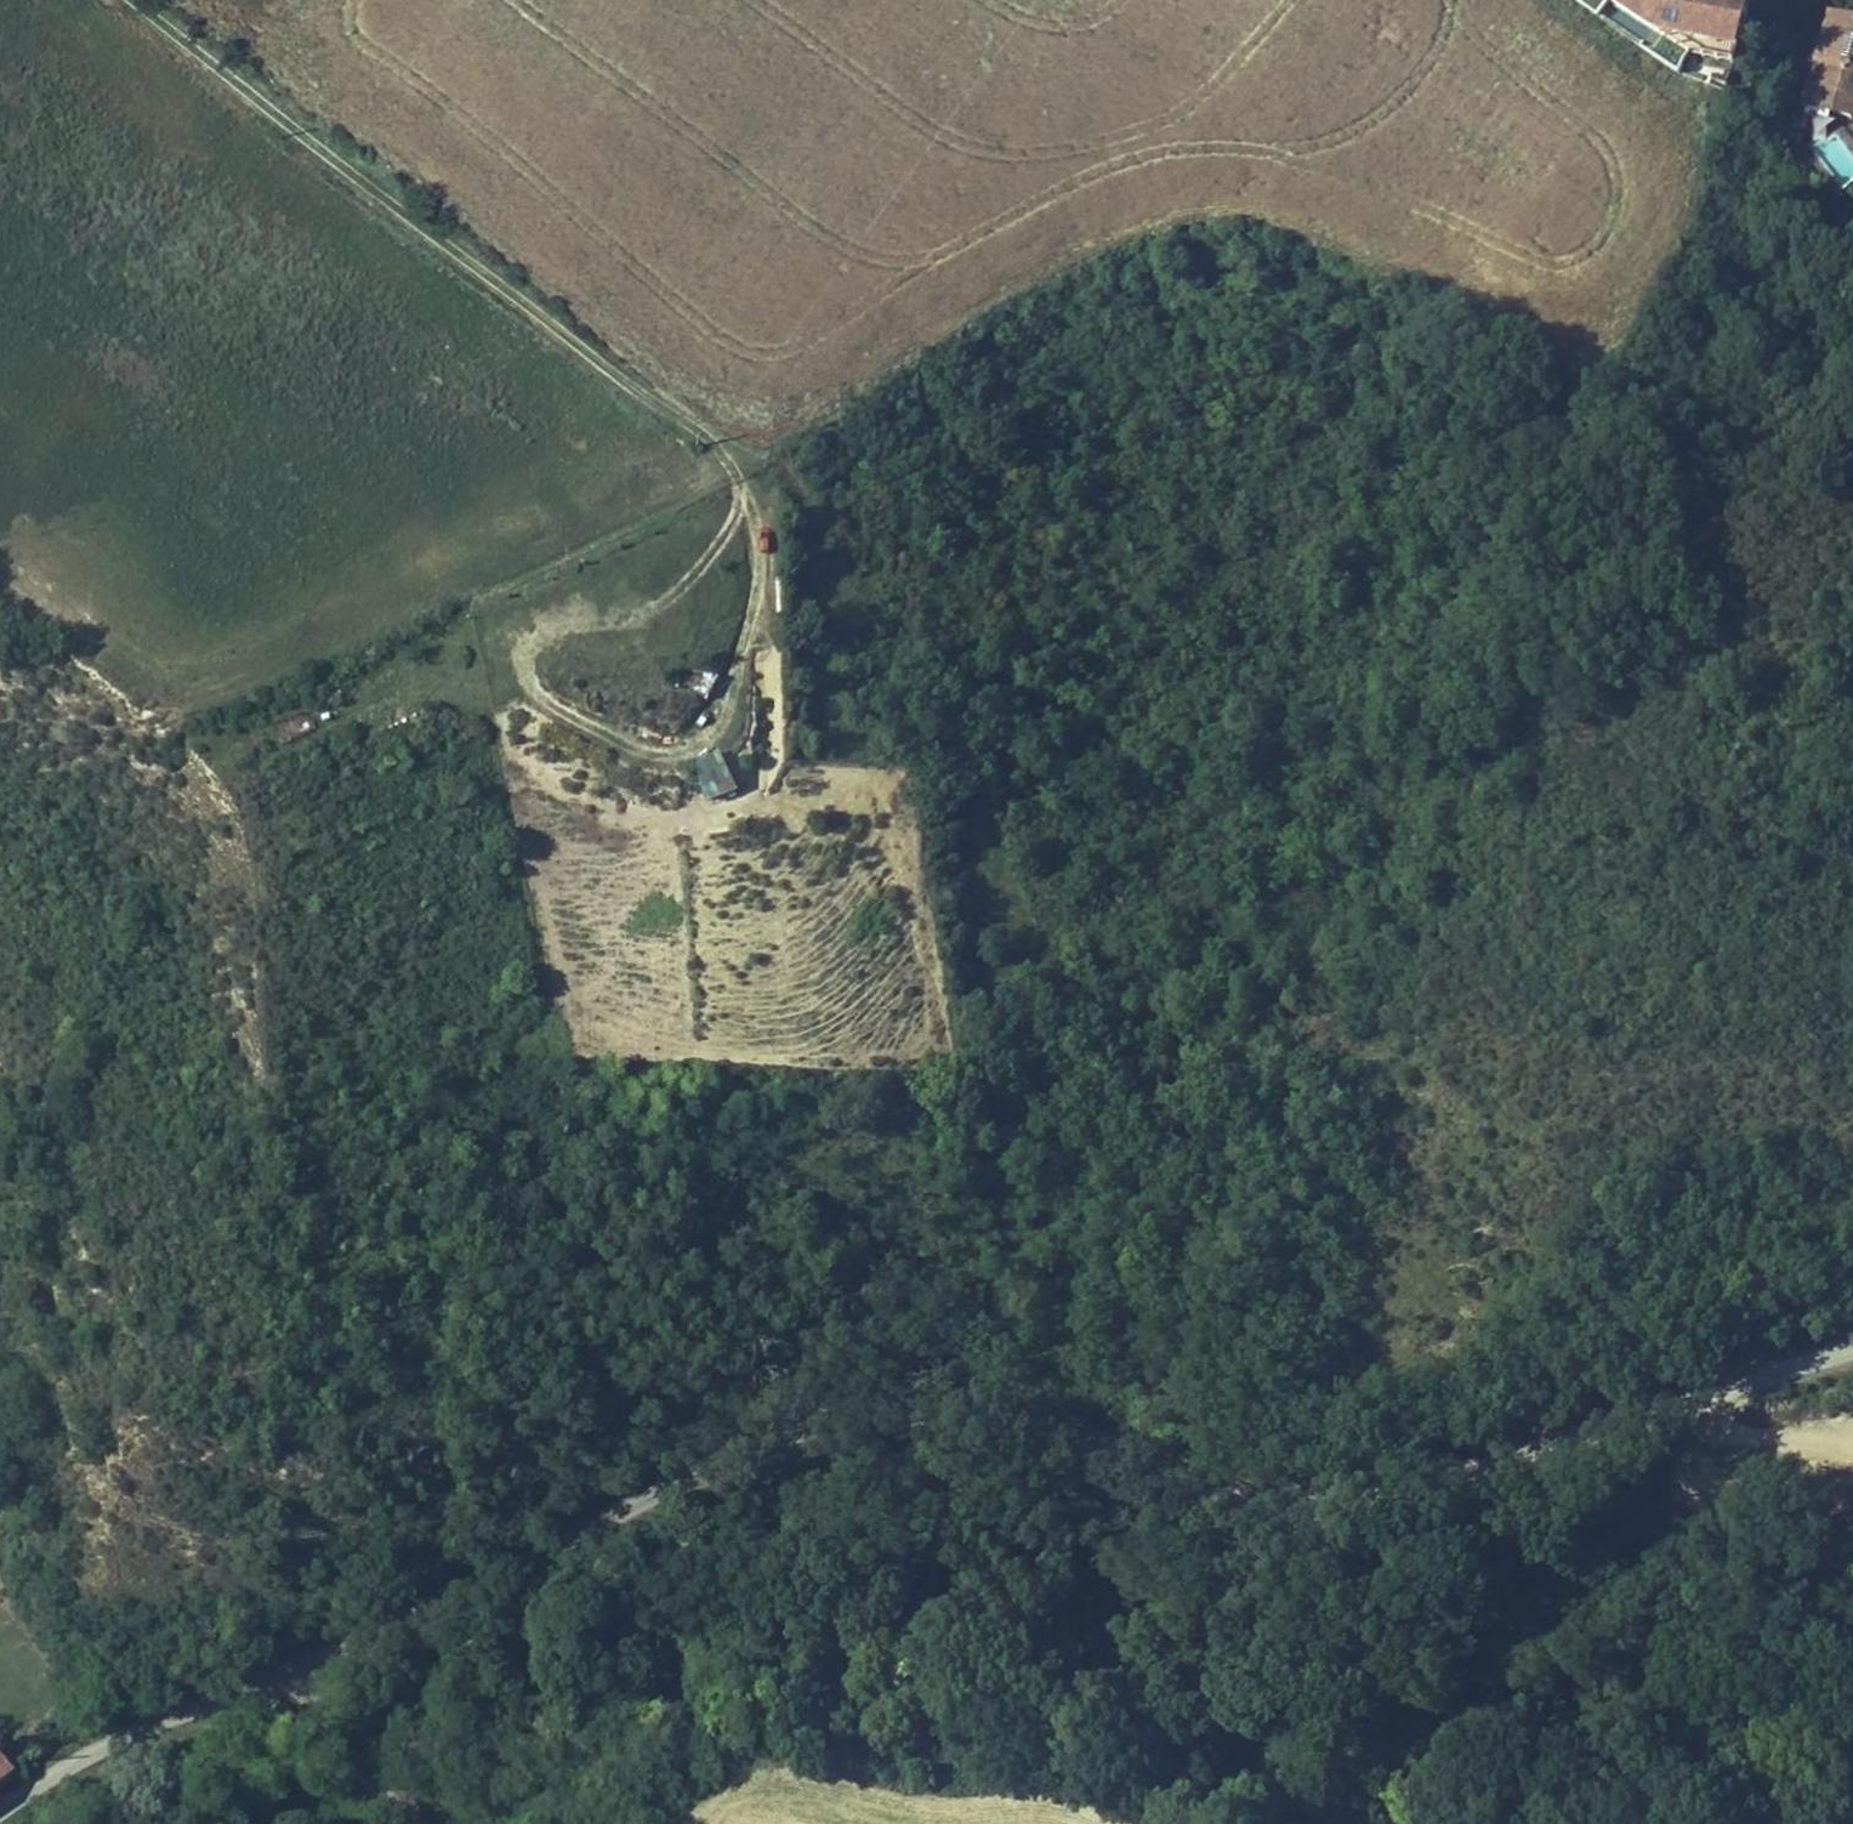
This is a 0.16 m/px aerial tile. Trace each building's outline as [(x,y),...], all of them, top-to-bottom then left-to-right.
[(1631,12),(1699,30),(1707,0),(1614,0),(1631,12)] [(1699,30),(1631,12),(1666,38),(1713,51),(1726,0),(1707,0),(1699,30)] [(1830,109),(1852,117),(1852,6),(1830,0),(1814,0),(1793,77),(1836,91),(1830,109)] [(1787,95),(1830,109),(1836,91),(1793,77),(1787,95)] [(701,799),(733,789),(722,751),(689,760),(701,799)]
